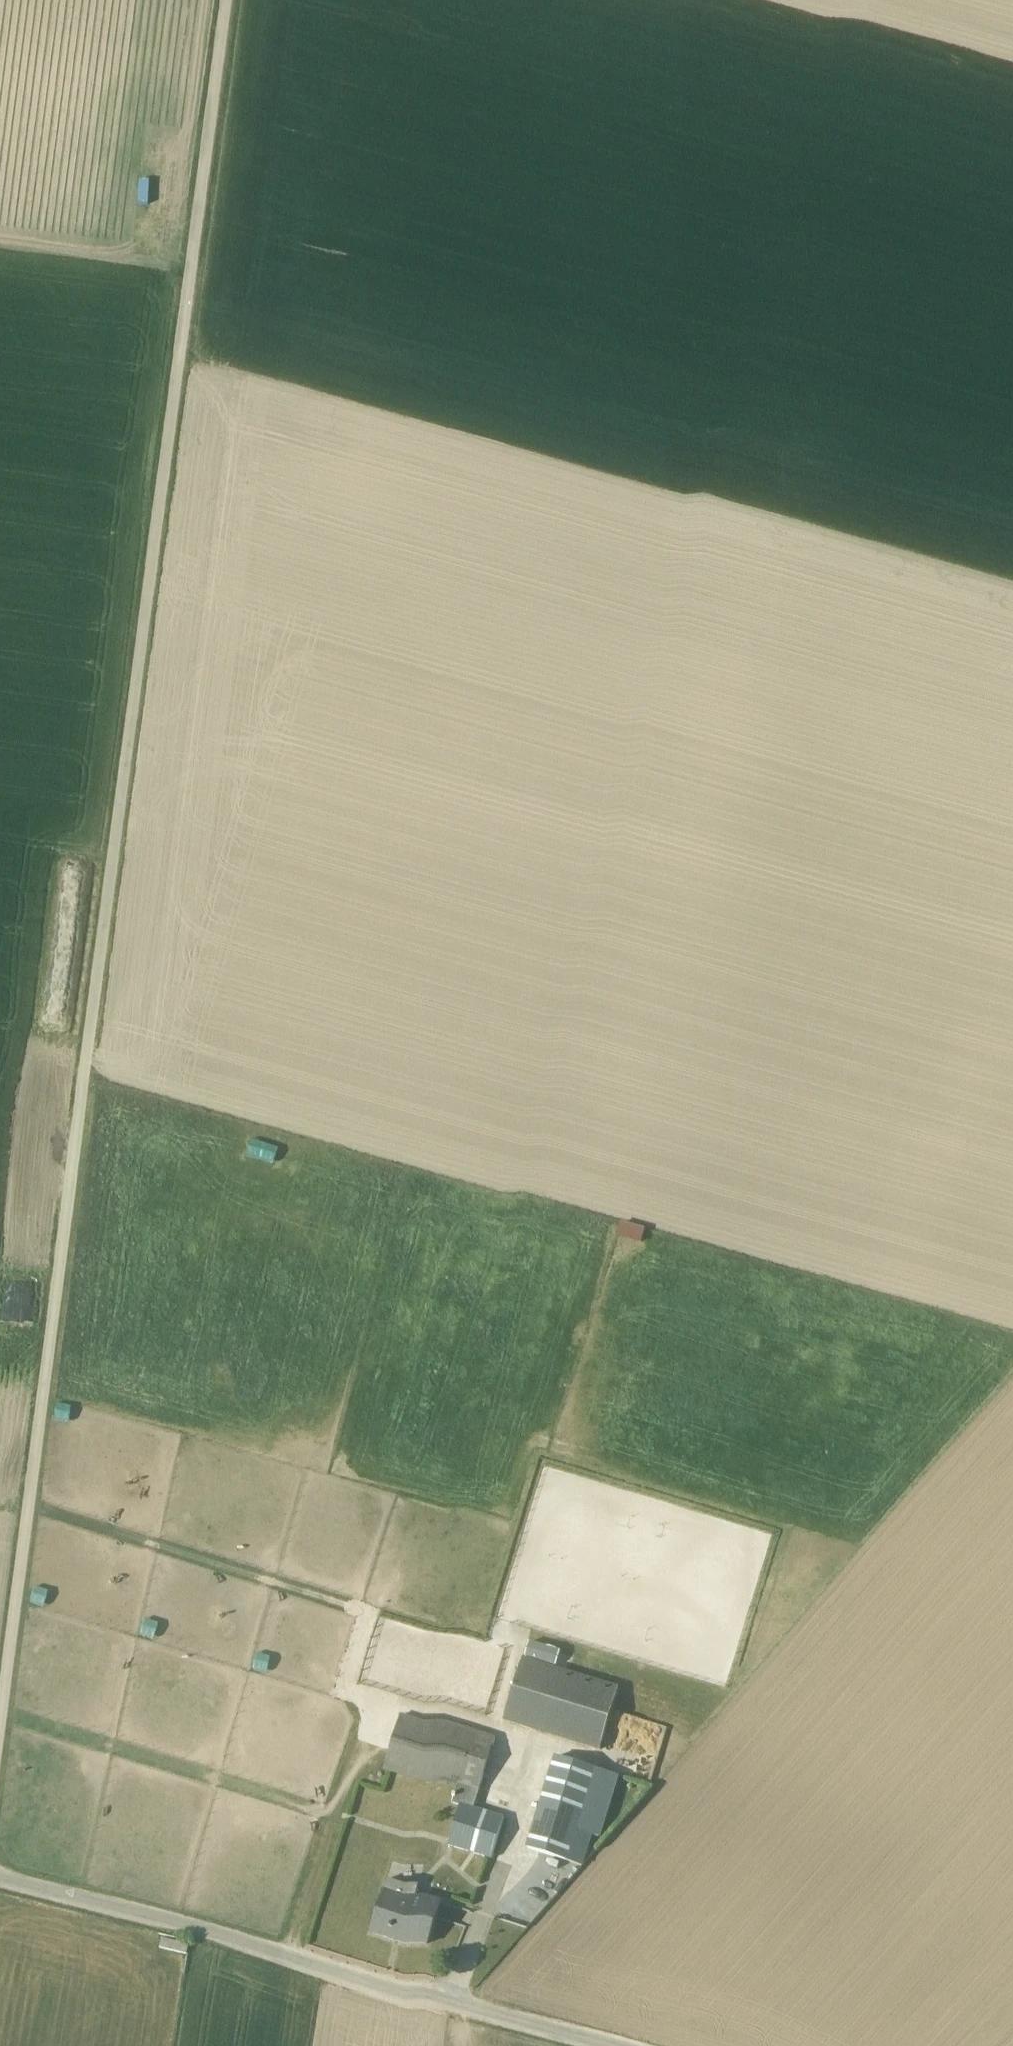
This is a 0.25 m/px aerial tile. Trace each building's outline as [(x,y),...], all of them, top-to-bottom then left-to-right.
[(622,1228),(618,1242),(642,1248),(646,1234),(622,1228)] [(505,1729),(601,1758),(620,1696),(524,1667),(505,1729)] [(493,1866),(506,1823),(477,1815),(497,1744),(399,1716),(382,1773),(458,1795),(454,1811),(460,1813),(461,1813),(449,1853),(493,1866)] [(611,1781),(555,1765),(530,1858),(586,1873),(611,1781)] [(387,1880),(370,1934),(429,1953),(444,1910),(417,1901),(420,1890),(387,1880)]
